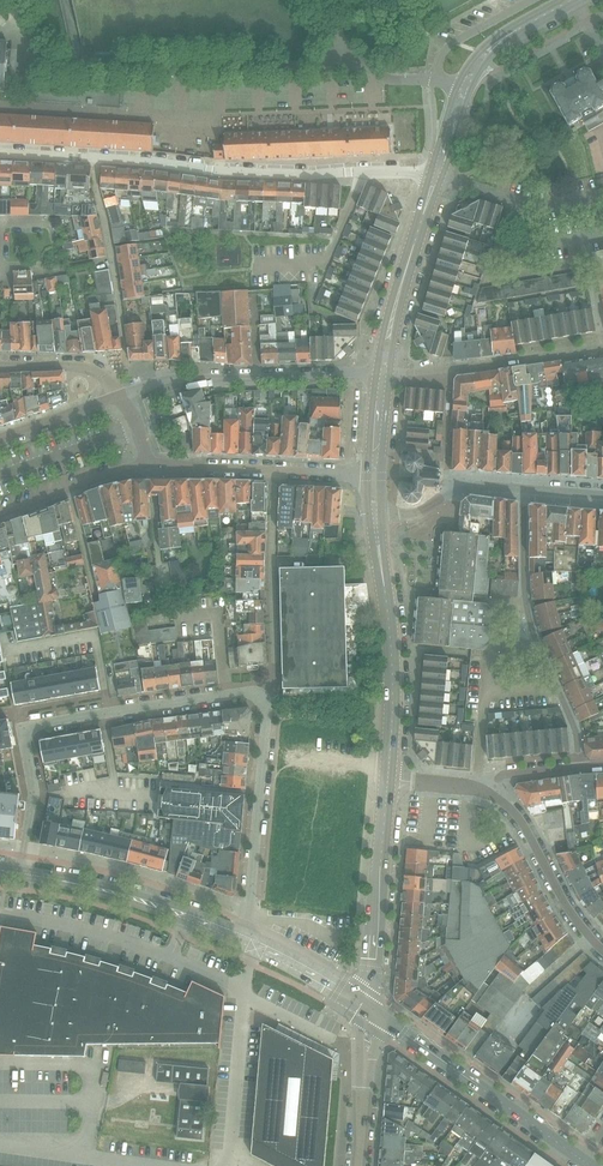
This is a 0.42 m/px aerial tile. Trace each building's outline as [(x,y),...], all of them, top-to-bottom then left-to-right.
[(6,92),(6,85),(6,81),(12,81),(12,75),(6,75),(7,59),(13,59),(13,53),(8,53),(8,42),(0,41),(0,91),(6,92)] [(575,85),(573,81),(569,84),(571,87),(566,90),(564,86),(563,86),(558,84),(553,87),(551,92),(552,93),(551,94),(569,125),(582,118),(584,117),(586,119),(593,115),(592,113),(594,111),(595,111),(602,107),(602,80),(597,84),(590,72),(589,72),(584,70),(579,73),(577,78),(578,79),(577,79),(579,83),(575,85)] [(153,152),(155,125),(0,115),(0,142),(153,152)] [(390,128),(373,129),(224,135),(224,145),(213,145),(214,159),(225,159),(225,161),(391,154),(390,128)] [(0,161),(0,169),(0,188),(12,189),(13,162),(0,161)] [(31,163),(13,162),(12,189),(30,189),(30,184),(29,184),(31,163)] [(44,164),(31,163),(29,184),(30,184),(37,184),(36,203),(29,203),(29,215),(41,215),(44,164)] [(57,164),(44,164),(41,215),(48,215),(48,203),(49,185),(56,186),(57,164)] [(57,164),(56,186),(56,188),(61,189),(61,196),(60,196),(60,199),(55,199),(55,203),(63,203),(64,199),(64,196),(67,197),(69,165),(57,164)] [(91,166),(69,165),(67,197),(64,196),(64,199),(63,203),(55,203),(55,215),(62,216),(63,213),(64,213),(67,211),(67,206),(87,207),(93,205),(90,191),(91,166)] [(117,169),(102,167),(101,189),(115,190),(117,169)] [(131,170),(117,169),(115,190),(116,197),(118,203),(121,203),(121,206),(132,207),(130,201),(128,201),(131,170)] [(143,171),(131,170),(128,201),(130,201),(132,201),(133,196),(143,197),(141,192),(143,171)] [(156,171),(143,171),(141,192),(147,193),(147,202),(153,203),(154,222),(161,222),(160,215),(157,199),(156,192),(154,191),(156,171)] [(169,173),(156,171),(154,191),(156,192),(157,199),(167,200),(169,173)] [(182,175),(169,173),(167,200),(167,210),(174,211),(174,194),(181,195),(182,175)] [(196,177),(182,175),(181,195),(179,223),(179,228),(185,228),(188,196),(195,197),(196,177)] [(210,179),(196,177),(195,197),(194,205),(207,207),(208,199),(210,179)] [(223,181),(210,179),(208,199),(215,200),(213,218),(220,218),(222,201),(223,181)] [(236,182),(223,181),(222,201),(220,218),(218,230),(228,230),(230,203),(229,203),(230,201),(235,201),(236,182)] [(250,182),(236,182),(235,201),(234,219),(233,231),(248,232),(249,216),(241,216),(242,202),(249,202),(250,182)] [(264,183),(250,182),(249,202),(249,216),(248,232),(255,232),(255,202),(263,202),(264,183)] [(278,183),(264,183),(263,202),(262,220),(269,221),(269,210),(277,211),(277,203),(278,183)] [(291,184),(278,183),(277,203),(277,211),(276,223),(276,233),(283,233),(283,221),(284,203),(290,203),(291,184)] [(306,184),(291,184),(290,203),(297,203),(297,216),(303,216),(304,207),(306,184)] [(318,185),(306,184),(304,207),(316,208),(318,185)] [(329,186),(318,185),(316,208),(328,209),(329,186)] [(366,185),(357,206),(368,211),(377,190),(366,185)] [(341,187),(329,186),(328,209),(340,209),(341,187)] [(388,194),(377,190),(368,211),(379,215),(375,227),(384,231),(395,235),(400,223),(396,212),(403,209),(400,203),(393,206),(388,194)] [(118,203),(116,197),(104,201),(107,208),(119,205),(118,203)] [(452,215),(448,228),(460,231),(470,234),(473,223),(496,230),(503,208),(480,201),(469,206),(465,199),(459,202),(463,210),(452,215)] [(0,200),(0,215),(11,215),(11,200),(0,200)] [(27,200),(11,200),(11,215),(27,215),(27,200)] [(94,205),(93,205),(87,207),(67,206),(67,211),(64,213),(63,213),(62,216),(72,216),(90,217),(97,214),(94,205)] [(124,227),(119,205),(107,208),(111,223),(112,229),(124,227)] [(97,215),(97,214),(90,217),(72,216),(75,231),(77,230),(79,240),(85,240),(85,241),(102,238),(97,215)] [(206,218),(192,217),(191,228),(204,229),(206,218)] [(127,242),(125,232),(124,227),(112,229),(114,244),(127,242)] [(371,227),(366,239),(387,247),(392,236),(371,227)] [(139,241),(138,233),(137,230),(125,232),(127,242),(139,241)] [(151,239),(150,232),(138,233),(139,241),(151,239)] [(468,238),(447,232),(443,244),(465,250),(468,238)] [(102,238),(85,241),(85,240),(79,240),(72,242),(73,246),(78,245),(80,253),(89,251),(104,249),(105,249),(102,238)] [(387,247),(366,239),(362,249),(383,258),(387,247)] [(68,242),(64,243),(65,250),(70,249),(73,248),(73,246),(72,242),(68,242)] [(143,249),(142,243),(116,247),(118,261),(139,257),(138,250),(143,249)] [(465,250),(443,244),(440,255),(461,261),(465,250)] [(106,257),(104,249),(89,251),(90,259),(106,257)] [(383,258),(362,249),(358,260),(379,269),(383,258)] [(592,254),(602,302),(602,251),(592,254)] [(461,261),(440,255),(437,266),(458,272),(461,261)] [(140,266),(139,257),(118,261),(120,274),(145,270),(145,265),(140,266)] [(379,269),(358,260),(353,271),(374,279),(379,269)] [(458,272),(437,266),(433,277),(455,283),(458,272)] [(111,282),(109,270),(94,272),(96,284),(111,282)] [(146,275),(145,270),(120,274),(122,287),(143,283),(142,276),(146,275)] [(14,280),(15,289),(15,295),(21,295),(29,294),(34,294),(33,283),(31,271),(13,271),(14,280)] [(374,279),(353,271),(349,281),(370,290),(374,279)] [(588,285),(585,271),(578,272),(581,286),(588,285)] [(581,286),(578,272),(572,273),(574,287),(581,286)] [(332,275),(328,273),(325,280),(323,283),(328,285),(332,275)] [(574,287),(572,273),(565,274),(567,288),(574,287)] [(71,282),(69,274),(56,277),(58,285),(71,282)] [(567,288),(565,274),(558,275),(560,289),(567,288)] [(560,289),(558,275),(551,276),(553,291),(560,289)] [(553,291),(551,276),(544,277),(547,292),(553,291)] [(58,285),(56,277),(46,280),(48,293),(59,291),(58,285)] [(455,283),(433,277),(430,288),(451,294),(455,283)] [(547,292),(544,277),(538,279),(540,293),(547,292)] [(540,293),(538,279),(531,280),(533,294),(540,293)] [(533,294),(531,280),(524,281),(526,295),(533,294)] [(40,287),(39,281),(33,283),(34,294),(35,299),(36,309),(37,322),(39,352),(55,352),(53,321),(43,322),(42,309),(41,309),(38,288),(40,287)] [(370,290),(349,281),(344,292),(365,301),(370,290)] [(526,295),(524,281),(517,282),(519,296),(526,295)] [(113,295),(111,282),(96,284),(98,297),(113,295)] [(519,296),(517,282),(510,283),(513,297),(519,296)] [(144,292),(143,283),(122,287),(124,300),(138,298),(149,296),(149,291),(144,292)] [(513,297),(510,283),(503,284),(506,298),(513,297)] [(506,298),(503,284),(497,285),(499,300),(506,298)] [(291,290),(290,285),(273,286),(274,289),(275,323),(279,364),(297,364),(295,343),(294,331),(282,332),(280,316),(293,315),(291,290)] [(499,300),(497,285),(490,287),(492,301),(499,300)] [(492,301),(490,287),(483,288),(485,302),(492,301)] [(451,294),(430,288),(426,299),(448,305),(451,294)] [(301,304),(300,289),(291,290),(293,315),(304,314),(303,304),(301,304)] [(249,326),(247,291),(222,292),(223,304),(225,329),(232,328),(233,344),(226,345),(227,364),(235,364),(242,364),(252,365),(249,326)] [(222,327),(220,292),(207,293),(197,293),(198,319),(203,318),(204,328),(199,328),(199,334),(200,362),(215,363),(215,348),(214,348),(214,338),(213,338),(212,328),(222,327)] [(365,301),(344,292),(340,303),(361,311),(365,301)] [(190,294),(176,294),(177,311),(178,326),(182,361),(200,362),(199,334),(199,328),(199,326),(193,326),(190,294)] [(115,306),(113,295),(98,297),(88,299),(93,321),(99,351),(122,349),(120,338),(116,306),(115,306)] [(163,304),(163,295),(149,296),(150,305),(161,304),(163,304)] [(448,305),(426,299),(423,310),(444,317),(448,305)] [(361,311),(340,303),(335,314),(357,322),(361,311)] [(164,327),(161,304),(150,305),(150,312),(151,317),(155,360),(170,360),(167,337),(165,337),(164,327)] [(170,311),(169,305),(164,305),(167,322),(170,322),(170,327),(171,337),(167,337),(170,360),(182,361),(178,326),(177,311),(170,311)] [(595,332),(592,309),(580,311),(584,334),(595,332)] [(53,321),(55,352),(56,352),(56,353),(68,353),(64,326),(64,319),(63,311),(57,311),(58,320),(53,321)] [(584,334),(580,311),(568,313),(572,336),(584,334)] [(572,336),(568,313),(557,315),(561,338),(572,336)] [(419,314),(415,326),(421,337),(414,341),(417,347),(424,343),(430,354),(442,358),(449,336),(442,334),(437,332),(440,320),(430,317),(419,314)] [(561,338),(557,315),(546,317),(550,339),(561,338)] [(472,316),(470,316),(469,318),(465,317),(465,326),(474,325),(472,316)] [(129,349),(130,361),(155,360),(151,317),(140,318),(141,323),(125,325),(129,349)] [(550,339),(546,317),(534,319),(538,341),(550,339)] [(538,341),(534,319),(523,321),(527,343),(538,341)] [(99,351),(93,321),(78,322),(79,331),(83,352),(99,351)] [(527,343),(523,321),(511,323),(512,328),(515,345),(527,343)] [(39,352),(37,322),(30,323),(32,352),(39,352)] [(11,323),(11,331),(12,351),(21,351),(19,324),(11,323)] [(32,352),(30,323),(19,324),(21,351),(32,352)] [(279,364),(275,323),(268,324),(270,344),(260,344),(262,365),(279,364)] [(357,325),(334,325),(334,337),(323,338),(323,360),(335,360),(344,351),(350,357),(354,352),(348,346),(357,337),(357,325)] [(71,332),(71,326),(64,326),(68,353),(83,352),(79,331),(71,332)] [(484,326),(484,328),(478,329),(478,331),(477,331),(480,357),(494,356),(491,330),(490,326),(484,326)] [(515,345),(512,328),(491,330),(494,356),(517,354),(515,345)] [(301,331),(294,331),(295,343),(297,364),(311,364),(311,361),(310,338),(309,331),(309,330),(306,330),(307,339),(301,339),(301,331)] [(12,351),(11,331),(2,331),(2,351),(12,351)] [(323,360),(323,338),(317,338),(316,331),(309,331),(310,338),(311,361),(323,360)] [(480,357),(477,331),(472,331),(473,334),(465,334),(465,342),(467,359),(480,357)] [(465,342),(465,334),(465,332),(460,332),(454,335),(454,358),(456,360),(467,359),(465,342)] [(225,339),(214,338),(214,348),(215,348),(215,363),(227,364),(226,345),(225,339)] [(602,386),(597,358),(586,360),(589,384),(587,384),(588,388),(602,386)] [(589,384),(586,360),(574,362),(580,399),(585,399),(583,391),(582,384),(586,384),(587,384),(589,384)] [(561,361),(553,362),(544,364),(548,387),(556,386),(554,373),(562,372),(561,364),(561,361)] [(580,399),(574,362),(561,364),(562,372),(566,390),(569,389),(568,387),(572,386),(573,393),(566,394),(568,400),(571,400),(579,399),(580,399)] [(548,387),(544,364),(526,367),(528,377),(531,376),(532,385),(540,384),(541,389),(548,388),(548,387)] [(528,377),(526,367),(512,368),(518,400),(521,422),(531,421),(532,403),(532,392),(532,385),(531,376),(528,377)] [(518,400),(512,368),(498,371),(501,388),(503,396),(504,402),(518,400)] [(65,384),(64,371),(32,373),(32,380),(33,380),(40,379),(41,386),(50,385),(65,384)] [(501,388),(498,371),(489,372),(492,390),(490,390),(492,395),(495,395),(495,397),(503,396),(501,388)] [(489,390),(492,408),(498,408),(505,407),(504,402),(503,396),(495,397),(495,395),(492,395),(490,390),(492,390),(489,372),(474,374),(458,377),(455,380),(454,401),(469,402),(469,394),(489,390)] [(22,373),(11,373),(12,390),(22,389),(22,373)] [(32,380),(32,373),(22,373),(22,389),(22,390),(28,390),(28,398),(34,397),(35,390),(33,380),(32,380)] [(65,391),(65,384),(50,385),(50,394),(65,391)] [(50,394),(50,385),(41,386),(38,386),(41,396),(39,396),(39,397),(42,411),(51,408),(48,394),(50,394)] [(406,388),(404,409),(414,410),(416,389),(406,388)] [(22,390),(22,389),(12,390),(14,404),(16,421),(28,416),(26,398),(26,397),(23,397),(22,390)] [(426,390),(416,389),(414,410),(424,411),(426,390)] [(182,395),(182,396),(193,429),(210,429),(210,430),(213,431),(213,425),(216,425),(216,407),(210,407),(211,402),(206,403),(202,390),(182,395)] [(436,390),(426,390),(424,411),(434,412),(436,390)] [(446,391),(436,390),(434,412),(444,413),(446,391)] [(68,402),(65,391),(50,394),(48,394),(51,408),(68,402)] [(543,399),(543,392),(532,392),(532,403),(537,403),(537,398),(540,398),(540,399),(543,399)] [(226,400),(224,395),(216,396),(217,401),(216,407),(216,425),(213,425),(213,431),(210,430),(210,454),(224,455),(225,409),(226,407),(226,405),(226,400)] [(42,411),(39,397),(34,397),(28,398),(26,398),(28,416),(42,411)] [(312,397),(311,418),(326,419),(341,419),(341,399),(312,397)] [(0,402),(1,406),(6,424),(16,421),(14,404),(8,406),(7,401),(0,402)] [(469,402),(454,401),(453,410),(473,412),(472,415),(483,416),(483,406),(476,406),(476,403),(469,402)] [(232,409),(225,409),(224,455),(238,455),(238,434),(240,434),(240,421),(232,421),(232,409)] [(255,409),(239,409),(239,419),(240,419),(240,421),(240,434),(238,434),(238,455),(253,455),(254,421),(254,415),(255,409)] [(254,415),(254,421),(253,455),(267,456),(269,424),(269,421),(268,421),(268,418),(268,409),(263,409),(262,415),(254,415)] [(269,421),(269,424),(267,456),(280,457),(283,417),(283,409),(277,409),(277,419),(268,418),(268,421),(269,421)] [(571,409),(568,409),(555,410),(557,427),(558,434),(558,475),(571,476),(570,434),(571,434),(571,409)] [(473,412),(453,410),(452,414),(451,431),(471,433),(472,415),(473,412)] [(539,431),(539,412),(532,412),(532,429),(534,429),(534,436),(523,436),(523,439),(523,474),(537,474),(537,436),(537,431),(539,431)] [(483,416),(472,415),(471,433),(468,471),(481,471),(483,436),(483,432),(482,432),(483,416)] [(283,417),(280,457),(296,457),(297,424),(297,417),(283,417)] [(326,419),(311,418),(310,418),(309,424),(307,458),(308,458),(319,458),(322,459),(323,459),(325,438),(324,438),(324,428),(325,428),(326,419)] [(144,430),(152,428),(150,419),(142,420),(144,430)] [(326,419),(325,428),(341,428),(341,419),(326,419)] [(547,427),(547,423),(542,423),(542,431),(543,431),(543,435),(537,436),(537,474),(547,475),(547,435),(548,435),(547,427)] [(309,424),(297,424),(296,457),(307,458),(309,424)] [(558,475),(558,434),(557,427),(547,427),(548,435),(547,435),(547,475),(558,475)] [(341,428),(325,428),(324,428),(324,438),(325,438),(323,459),(339,459),(341,428)] [(413,428),(408,428),(407,438),(429,440),(430,430),(424,429),(419,429),(413,428)] [(210,429),(193,429),(195,454),(210,454),(210,430),(210,429)] [(471,433),(451,431),(450,470),(468,471),(471,433)] [(585,433),(585,446),(586,477),(598,478),(596,444),(600,432),(585,433)] [(577,434),(571,434),(570,434),(571,476),(586,477),(585,446),(578,447),(577,434)] [(498,437),(483,436),(481,471),(496,472),(497,451),(497,446),(498,437)] [(429,440),(407,438),(406,448),(418,449),(428,450),(429,440)] [(513,438),(513,442),(512,452),(512,473),(523,474),(523,439),(513,438)] [(497,446),(497,451),(496,472),(512,473),(512,452),(513,442),(502,441),(502,447),(497,446)] [(404,500),(405,501),(406,502),(407,503),(408,504),(409,504),(411,505),(412,505),(413,505),(415,504),(416,504),(418,503),(419,502),(420,501),(421,499),(422,497),(422,496),(426,489),(437,489),(436,491),(439,492),(439,490),(440,490),(440,484),(441,475),(440,475),(440,469),(423,466),(424,466),(424,465),(424,464),(424,462),(423,460),(423,459),(422,458),(421,458),(420,457),(419,456),(418,456),(417,456),(415,456),(413,456),(412,456),(411,456),(410,457),(409,458),(408,459),(407,460),(406,462),(406,463),(406,464),(406,465),(406,467),(406,468),(407,470),(408,471),(409,472),(411,473),(412,474),(414,474),(414,481),(414,484),(413,486),(411,486),(409,487),(408,487),(406,488),(406,489),(405,490),(404,491),(404,492),(403,493),(403,495),(403,496),(403,497),(404,498),(404,500)] [(150,496),(149,480),(132,481),(135,517),(136,522),(151,519),(150,509),(149,496),(150,496)] [(171,529),(171,533),(180,532),(175,481),(156,480),(153,480),(149,480),(150,496),(154,496),(157,496),(160,496),(161,514),(162,523),(159,523),(159,530),(171,529)] [(135,517),(132,481),(118,484),(126,524),(125,524),(128,539),(134,538),(130,524),(136,523),(136,522),(135,517)] [(175,481),(180,532),(180,534),(195,532),(194,528),(194,526),(189,481),(175,481)] [(203,481),(189,481),(194,526),(194,528),(198,527),(198,526),(208,525),(208,521),(207,517),(210,516),(208,500),(205,500),(203,481)] [(216,481),(203,481),(205,500),(208,500),(210,516),(219,515),(218,501),(220,501),(220,481),(216,481)] [(235,481),(220,481),(220,501),(218,501),(219,515),(221,532),(227,532),(226,512),(237,512),(235,481)] [(251,482),(235,481),(237,512),(246,511),(246,514),(252,514),(251,482)] [(265,482),(251,482),(252,514),(267,514),(267,484),(265,482)] [(126,524),(118,484),(101,489),(113,536),(116,550),(122,549),(122,548),(121,547),(124,546),(125,547),(124,547),(125,548),(130,547),(128,539),(125,524),(126,524)] [(281,488),(280,497),(280,507),(294,508),(296,487),(283,486),(281,488)] [(306,487),(296,487),(294,508),(292,529),(291,537),(301,538),(302,532),(303,523),(306,487)] [(314,488),(306,487),(303,523),(308,523),(308,526),(305,525),(304,533),(302,532),(301,538),(310,539),(311,539),(311,533),(314,488)] [(326,488),(314,488),(311,533),(322,534),(323,529),(326,488)] [(342,489),(326,488),(323,529),(324,529),(323,539),(338,538),(342,489)] [(113,536),(101,489),(87,494),(95,523),(102,521),(105,538),(113,536)] [(95,523),(87,494),(76,498),(86,537),(92,535),(90,524),(95,523)] [(494,499),(470,496),(462,502),(459,525),(460,525),(459,533),(465,534),(465,533),(478,534),(478,533),(480,533),(481,523),(471,523),(472,517),(494,520),(494,499)] [(506,501),(494,499),(494,520),(494,526),(495,526),(495,537),(506,538),(506,540),(506,501)] [(70,501),(70,500),(55,506),(60,529),(62,528),(66,544),(80,541),(71,505),(70,501)] [(518,503),(506,501),(506,540),(505,556),(519,557),(518,541),(518,503)] [(547,507),(530,505),(530,539),(530,574),(552,572),(555,572),(555,571),(554,552),(547,551),(547,515),(547,507)] [(60,529),(55,506),(39,512),(48,554),(49,561),(56,570),(68,567),(66,558),(67,558),(65,552),(60,529)] [(294,508),(280,507),(278,531),(285,532),(285,529),(292,529),(294,508)] [(558,508),(547,507),(547,515),(547,551),(554,552),(554,541),(558,508)] [(558,508),(554,541),(565,542),(568,509),(558,508)] [(554,541),(554,552),(555,571),(570,571),(576,572),(577,567),(582,510),(568,509),(565,542),(554,541)] [(595,511),(582,510),(577,567),(594,568),(594,545),(595,511)] [(594,545),(594,568),(593,568),(602,569),(602,512),(595,511),(594,545)] [(48,554),(39,512),(23,518),(32,558),(45,555),(45,554),(48,554)] [(267,514),(252,514),(246,514),(246,524),(237,525),(238,532),(266,532),(267,514)] [(32,558),(23,518),(5,524),(10,550),(11,549),(14,566),(18,565),(21,577),(35,575),(32,558)] [(11,609),(21,607),(14,566),(11,549),(10,550),(5,524),(0,527),(0,561),(2,566),(7,590),(10,603),(11,609)] [(171,529),(159,530),(161,550),(168,549),(181,548),(180,534),(180,532),(171,533),(171,529)] [(266,532),(238,532),(238,535),(232,535),(231,544),(229,544),(229,553),(265,555),(266,532)] [(469,534),(465,534),(459,533),(452,533),(446,591),(439,590),(439,599),(469,602),(469,593),(488,595),(490,571),(487,571),(489,547),(494,548),(495,541),(489,540),(490,536),(469,534)] [(100,541),(99,541),(88,544),(93,565),(105,562),(100,541)] [(145,553),(143,545),(131,548),(132,556),(145,553)] [(183,547),(181,548),(168,549),(169,556),(183,554),(183,547)] [(293,547),(293,556),(306,556),(308,556),(309,548),(293,547)] [(320,550),(310,550),(309,556),(308,556),(306,556),(306,557),(306,565),(320,565),(320,556),(320,550)] [(68,552),(65,552),(67,558),(66,558),(68,567),(84,564),(82,555),(69,557),(68,552)] [(224,553),(224,566),(265,567),(265,555),(229,553),(224,553)] [(184,560),(183,554),(169,556),(170,562),(184,560)] [(41,603),(51,601),(54,601),(54,599),(56,599),(58,596),(57,591),(54,589),(52,589),(45,555),(32,558),(35,575),(41,603)] [(119,558),(105,562),(93,565),(100,595),(124,587),(123,580),(119,558)] [(185,567),(184,560),(170,562),(171,569),(185,567)] [(10,603),(7,590),(2,566),(0,561),(0,606),(10,603)] [(224,578),(265,579),(265,567),(224,566),(224,578)] [(186,574),(185,567),(171,569),(172,576),(186,574)] [(326,569),(326,568),(280,569),(284,699),(328,698),(333,688),(337,688),(337,697),(336,697),(336,698),(358,697),(359,697),(361,696),(362,695),(363,694),(363,693),(364,693),(364,692),(364,691),(364,690),(362,596),(356,596),(355,585),(343,585),(343,569),(326,569)] [(570,571),(572,584),(576,584),(579,583),(578,572),(576,572),(570,571)] [(505,572),(505,576),(505,581),(512,581),(519,582),(519,573),(505,572)] [(553,585),(552,572),(530,574),(531,582),(530,582),(530,585),(531,585),(531,587),(553,585)] [(187,581),(186,574),(172,576),(173,583),(187,581)] [(139,578),(127,580),(123,580),(124,587),(127,604),(142,602),(139,578)] [(265,579),(224,578),(224,594),(236,593),(250,592),(250,589),(264,590),(265,579)] [(490,595),(498,596),(499,580),(497,580),(492,579),(490,595)] [(188,588),(187,581),(173,583),(174,590),(188,588)] [(519,582),(512,581),(510,597),(517,597),(519,582)] [(554,599),(553,585),(531,587),(532,589),(531,589),(531,590),(531,592),(532,592),(533,601),(554,599)] [(127,604),(124,587),(100,595),(101,602),(94,603),(95,610),(99,627),(100,633),(131,627),(131,626),(130,621),(130,618),(127,604)] [(189,595),(188,588),(174,590),(175,597),(189,595)] [(264,590),(250,589),(250,592),(236,593),(236,601),(264,601),(264,590)] [(487,603),(469,602),(439,599),(426,598),(422,645),(483,650),(492,643),(495,612),(487,603)] [(51,601),(41,603),(21,607),(11,609),(17,640),(57,634),(56,626),(51,601)] [(264,613),(264,601),(236,601),(237,613),(246,613),(246,617),(237,618),(237,625),(244,625),(250,624),(251,613),(264,613)] [(555,601),(534,606),(536,614),(534,615),(535,618),(536,617),(537,619),(558,614),(555,601)] [(99,627),(95,610),(86,612),(87,621),(56,626),(57,634),(99,627)] [(250,624),(264,623),(264,613),(251,613),(250,624)] [(561,627),(558,614),(537,619),(537,621),(536,621),(536,622),(537,622),(537,624),(538,624),(540,632),(561,627)] [(147,623),(147,616),(130,618),(130,621),(131,626),(147,623)] [(150,644),(148,631),(147,623),(131,626),(131,627),(134,646),(135,646),(139,646),(139,645),(150,644)] [(265,633),(264,623),(250,624),(244,625),(244,630),(234,630),(234,635),(265,633)] [(177,640),(176,626),(175,626),(175,627),(162,629),(164,642),(177,640)] [(158,643),(156,629),(148,631),(150,644),(158,643)] [(164,642),(162,629),(156,629),(158,643),(164,642)] [(562,630),(542,638),(545,646),(544,646),(546,649),(547,651),(567,642),(562,630)] [(266,643),(265,633),(234,635),(235,643),(238,643),(239,647),(266,643)] [(218,683),(213,640),(209,640),(201,641),(203,661),(206,684),(218,683)] [(203,661),(201,641),(195,641),(196,661),(190,662),(193,686),(206,684),(203,661)] [(185,662),(183,642),(178,642),(178,649),(178,652),(179,665),(182,687),(193,686),(190,662),(185,662)] [(572,654),(567,642),(547,651),(548,652),(547,653),(547,654),(548,653),(549,656),(549,655),(553,662),(572,654)] [(228,652),(230,669),(268,665),(266,643),(239,647),(237,651),(228,652)] [(166,659),(164,644),(158,645),(160,661),(162,660),(163,666),(156,667),(155,661),(154,661),(158,690),(170,689),(166,659)] [(178,652),(178,649),(172,650),(173,665),(170,665),(169,659),(166,659),(170,689),(182,687),(179,665),(178,652)] [(584,662),(579,651),(572,654),(553,662),(556,669),(555,670),(556,673),(557,672),(558,674),(584,662)] [(448,657),(425,655),(424,666),(447,668),(448,657)] [(138,660),(140,672),(142,672),(145,692),(158,690),(154,661),(147,662),(147,659),(138,660)] [(589,674),(584,662),(558,674),(559,676),(558,676),(558,677),(559,677),(559,679),(560,679),(563,686),(583,677),(589,674)] [(83,667),(84,670),(88,692),(100,690),(101,690),(96,665),(83,667)] [(447,668),(424,666),(423,678),(446,680),(447,668)] [(119,687),(117,679),(116,679),(119,696),(142,692),(138,668),(130,669),(132,681),(125,682),(125,685),(119,687)] [(76,694),(88,692),(84,670),(72,672),(76,694)] [(64,697),(76,694),(72,672),(60,674),(64,697)] [(52,699),(64,697),(60,674),(48,676),(52,699)] [(40,701),(52,699),(48,676),(36,679),(40,701)] [(588,689),(583,677),(563,686),(566,693),(565,693),(567,696),(568,696),(569,698),(588,689)] [(446,680),(423,678),(422,690),(445,692),(446,680)] [(28,703),(40,701),(36,679),(24,681),(28,703)] [(16,705),(28,703),(24,681),(12,683),(11,683),(15,706),(16,706),(16,705)] [(0,689),(0,698),(10,696),(8,688),(0,689)] [(594,701),(588,689),(569,698),(569,700),(568,700),(569,701),(569,700),(570,703),(571,703),(574,710),(594,701)] [(445,692),(422,690),(421,702),(444,704),(445,692)] [(599,713),(594,701),(574,710),(577,717),(578,719),(577,719),(577,720),(578,720),(579,722),(589,718),(595,714),(599,713)] [(444,704),(421,702),(420,713),(443,716),(444,704)] [(248,708),(233,710),(236,735),(237,735),(250,736),(252,712),(248,708)] [(236,735),(233,710),(222,711),(225,734),(236,735)] [(225,734),(222,711),(211,713),(214,736),(210,736),(210,740),(211,740),(212,744),(219,743),(218,739),(221,739),(221,735),(225,734)] [(214,736),(211,713),(199,714),(202,737),(210,736),(214,736)] [(443,716),(420,713),(419,725),(442,727),(443,716)] [(202,737),(199,714),(188,716),(191,739),(186,739),(187,745),(188,745),(189,755),(191,755),(191,751),(192,751),(191,745),(194,744),(193,738),(202,737)] [(185,756),(184,747),(183,740),(186,739),(191,739),(188,716),(176,717),(179,740),(176,740),(177,748),(178,757),(185,756)] [(179,740),(176,717),(164,719),(167,742),(165,742),(166,749),(167,749),(172,748),(172,741),(176,740),(179,740)] [(12,748),(12,750),(13,749),(13,748),(13,747),(13,745),(11,736),(14,736),(13,731),(10,732),(8,722),(8,720),(8,719),(7,719),(7,720),(3,720),(2,720),(0,721),(0,751),(12,748)] [(167,742),(164,719),(152,720),(157,760),(163,759),(163,754),(168,754),(167,749),(166,749),(165,742),(167,742)] [(157,760),(152,720),(136,724),(138,745),(140,762),(157,760)] [(138,745),(136,724),(122,727),(123,733),(125,733),(126,737),(125,738),(127,754),(128,763),(134,762),(133,756),(135,756),(134,753),(132,753),(131,746),(138,745)] [(123,733),(122,727),(112,729),(115,755),(127,754),(125,738),(126,737),(125,733),(123,733)] [(417,756),(421,761),(427,755),(435,765),(447,766),(449,744),(438,743),(439,730),(428,729),(416,728),(415,741),(423,750),(417,756)] [(570,751),(568,728),(556,729),(558,752),(570,751)] [(93,754),(92,754),(93,757),(106,755),(101,729),(100,729),(101,730),(89,732),(93,754)] [(558,752),(556,729),(544,730),(546,753),(558,752)] [(546,753),(544,730),(533,732),(535,754),(546,753)] [(81,756),(92,754),(93,754),(89,732),(77,734),(81,756)] [(535,754),(533,732),(521,733),(524,755),(535,754)] [(524,755),(521,733),(510,734),(512,757),(524,755)] [(69,758),(81,756),(77,734),(65,736),(69,758)] [(512,757),(510,734),(498,735),(501,758),(512,757)] [(237,735),(237,742),(249,743),(250,736),(237,735)] [(501,758),(498,735),(486,736),(489,759),(501,758)] [(57,761),(69,758),(65,736),(53,738),(57,761)] [(599,758),(597,736),(584,738),(585,748),(586,755),(590,759),(599,758)] [(58,763),(57,761),(53,738),(40,741),(44,766),(58,763)] [(249,743),(237,742),(221,741),(220,744),(225,744),(224,753),(248,754),(249,743)] [(461,745),(449,744),(447,766),(459,767),(461,745)] [(473,746),(461,745),(459,767),(471,768),(473,746)] [(248,754),(224,753),(224,760),(207,758),(206,764),(207,764),(223,766),(223,764),(247,766),(248,754)] [(168,763),(169,770),(178,770),(178,762),(168,763)] [(247,766),(223,764),(223,766),(222,770),(207,769),(206,769),(206,775),(222,776),(222,775),(246,777),(247,766)] [(164,780),(173,781),(174,774),(163,773),(162,779),(164,780)] [(184,775),(174,774),(173,781),(183,782),(184,775)] [(598,803),(596,774),(580,775),(586,824),(587,824),(590,824),(590,812),(598,811),(598,803)] [(195,776),(184,775),(183,782),(195,783),(195,776)] [(246,777),(222,775),(222,776),(221,781),(213,780),(213,778),(205,778),(205,780),(202,779),(201,785),(245,789),(246,777)] [(586,824),(580,775),(569,777),(573,807),(574,807),(578,807),(579,812),(577,812),(578,825),(579,825),(586,824)] [(3,838),(4,838),(16,839),(16,840),(17,840),(19,824),(19,821),(20,814),(20,810),(21,802),(22,795),(18,777),(17,777),(18,777),(0,780),(0,837),(3,838)] [(573,807),(569,777),(558,778),(561,799),(562,804),(570,803),(571,808),(571,809),(574,808),(574,807),(573,807)] [(561,799),(558,778),(536,782),(540,803),(543,802),(555,800),(561,799)] [(540,803),(536,782),(518,784),(515,789),(532,815),(547,812),(543,802),(540,803)] [(62,790),(60,783),(48,785),(49,793),(62,790)] [(245,795),(161,787),(158,818),(174,819),(226,824),(225,829),(236,830),(236,832),(241,832),(242,832),(245,795)] [(62,799),(50,797),(48,804),(61,806),(62,799)] [(225,829),(226,824),(174,819),(172,835),(191,837),(189,842),(200,846),(206,848),(210,849),(220,850),(239,853),(241,832),(236,832),(236,830),(225,829)] [(41,844),(56,847),(60,824),(45,821),(41,844)] [(56,847),(68,849),(72,827),(60,824),(56,847)] [(68,849),(80,851),(84,829),(72,827),(68,849)] [(80,851),(92,854),(97,832),(84,829),(80,851)] [(92,854),(104,857),(108,835),(97,832),(92,854)] [(115,859),(127,862),(134,835),(121,832),(120,837),(115,859)] [(577,850),(575,832),(566,833),(569,852),(570,851),(577,850)] [(104,857),(115,859),(120,837),(108,835),(104,857)] [(127,862),(139,865),(145,843),(145,844),(147,838),(134,835),(127,862)] [(191,837),(172,835),(168,871),(168,872),(168,873),(175,876),(177,876),(184,856),(189,842),(191,837)] [(139,865),(151,869),(157,847),(145,844),(145,843),(139,865)] [(206,848),(200,846),(197,854),(187,880),(200,885),(203,873),(205,864),(201,863),(206,848)] [(168,850),(157,847),(151,869),(163,872),(164,871),(168,872),(168,871),(169,861),(166,861),(169,850),(168,850)] [(525,858),(519,847),(496,859),(496,860),(478,869),(471,868),(468,881),(477,886),(484,881),(502,871),(525,858)] [(461,848),(461,859),(471,859),(471,848),(461,848)] [(439,852),(407,849),(406,864),(429,865),(430,857),(439,858),(439,852)] [(239,853),(220,850),(219,857),(212,856),(208,856),(206,862),(238,866),(239,853)] [(571,854),(570,851),(569,852),(556,854),(565,873),(583,865),(576,852),(571,854)] [(189,859),(184,856),(177,876),(187,880),(197,854),(192,852),(189,859)] [(459,854),(453,853),(454,867),(464,868),(459,854)] [(531,868),(525,858),(502,871),(484,881),(477,886),(480,892),(505,876),(508,881),(531,868)] [(597,863),(596,859),(583,865),(565,873),(571,886),(589,878),(585,869),(597,863)] [(238,866),(206,862),(205,864),(203,873),(208,874),(209,869),(211,869),(218,869),(217,876),(237,878),(238,866)] [(433,865),(429,865),(406,864),(405,877),(432,879),(433,865)] [(464,868),(454,867),(453,880),(452,889),(448,916),(447,925),(447,928),(446,937),(440,937),(441,946),(442,947),(446,956),(450,963),(453,969),(457,976),(460,981),(475,994),(484,982),(494,968),(508,949),(507,947),(509,946),(510,946),(503,933),(488,907),(480,892),(477,886),(468,881),(471,868),(464,868)] [(537,880),(531,868),(508,881),(502,886),(504,890),(511,886),(514,892),(537,880)] [(209,875),(208,874),(203,873),(200,885),(205,887),(209,875)] [(217,876),(215,875),(212,889),(232,896),(236,893),(237,878),(217,876)] [(592,878),(591,876),(589,878),(571,886),(575,895),(578,899),(595,888),(590,879),(592,878)] [(433,879),(432,879),(405,877),(404,889),(432,892),(433,879)] [(542,891),(537,880),(514,892),(506,897),(512,908),(542,891)] [(599,894),(595,888),(578,899),(579,900),(586,908),(601,898),(602,896),(601,893),(599,894)] [(432,892),(404,889),(403,902),(424,904),(431,904),(432,892)] [(548,903),(542,891),(512,908),(509,910),(512,915),(522,910),(525,916),(548,903)] [(602,912),(602,901),(601,898),(586,908),(594,918),(602,913),(602,912)] [(424,904),(403,902),(402,915),(427,917),(430,917),(431,904),(424,904)] [(554,915),(548,903),(525,916),(514,922),(516,928),(528,921),(531,927),(554,915)] [(602,913),(594,918),(602,929),(602,914),(602,913)] [(427,917),(402,915),(400,928),(428,932),(429,928),(426,928),(427,917)] [(561,924),(554,915),(531,927),(526,930),(532,941),(538,938),(561,924)] [(568,934),(561,924),(538,938),(543,945),(540,946),(543,951),(545,954),(547,952),(552,948),(557,944),(562,939),(568,934)] [(0,936),(0,1056),(85,1057),(86,1055),(87,1045),(219,1043),(219,1049),(220,1049),(224,1013),(225,1000),(225,996),(222,995),(193,981),(191,984),(187,993),(168,985),(166,989),(151,983),(152,978),(135,972),(133,977),(118,972),(119,967),(101,961),(100,966),(84,962),(86,957),(68,952),(66,957),(51,954),(52,949),(35,945),(36,936),(37,936),(37,933),(34,932),(21,930),(18,929),(17,929),(5,927),(1,926),(1,930),(0,936)] [(429,932),(428,932),(400,928),(399,940),(422,943),(427,942),(428,941),(429,932)] [(575,943),(568,934),(562,939),(570,947),(575,943)] [(513,935),(508,938),(512,944),(516,941),(513,935)] [(162,939),(154,936),(152,943),(160,946),(162,939)] [(570,947),(562,939),(557,944),(564,952),(566,950),(570,947)] [(422,943),(399,940),(398,954),(421,957),(422,956),(422,954),(419,953),(420,948),(427,949),(427,942),(422,943)] [(564,952),(557,944),(552,948),(560,956),(564,952)] [(507,947),(508,949),(494,968),(500,972),(514,983),(521,975),(524,972),(508,959),(514,951),(509,946),(507,947)] [(446,956),(442,947),(437,950),(442,958),(446,956)] [(560,956),(552,948),(547,952),(555,961),(560,956)] [(555,961),(547,952),(545,954),(541,957),(549,966),(555,961)] [(591,961),(583,953),(578,957),(586,965),(591,961)] [(421,957),(398,954),(397,967),(420,969),(420,967),(424,967),(425,967),(426,955),(422,956),(421,957)] [(450,963),(446,956),(442,958),(445,965),(450,963)] [(549,966),(541,957),(536,961),(544,970),(549,966)] [(586,965),(578,957),(574,960),(573,961),(581,970),(586,965)] [(544,970),(536,961),(531,966),(539,975),(544,970)] [(546,1003),(541,1007),(544,1010),(536,1020),(550,1030),(554,1024),(556,1022),(566,1033),(572,1024),(586,1006),(591,999),(602,982),(602,971),(591,961),(586,965),(581,970),(576,975),(571,979),(566,984),(561,989),(556,993),(551,998),(546,1003)] [(581,970),(573,961),(568,966),(576,975),(581,970)] [(453,969),(450,963),(445,965),(442,967),(447,974),(449,973),(453,969)] [(539,975),(531,966),(526,970),(534,980),(539,975)] [(576,975),(568,966),(563,970),(571,979),(576,975)] [(420,969),(397,967),(396,980),(419,983),(420,980),(424,978),(424,967),(420,967),(420,969)] [(457,976),(453,969),(449,973),(453,979),(457,976)] [(534,980),(526,970),(524,972),(521,975),(529,984),(534,980)] [(571,979),(563,970),(558,975),(566,984),(571,979)] [(514,983),(500,972),(490,987),(484,982),(475,994),(472,999),(479,1005),(479,1006),(484,1009),(485,1009),(491,1014),(487,1020),(465,1050),(475,1058),(487,1041),(490,1036),(523,990),(514,983)] [(529,984),(521,975),(514,983),(523,990),(529,984)] [(566,984),(558,975),(553,980),(561,989),(566,984)] [(427,976),(424,978),(420,980),(419,983),(396,980),(394,996),(396,1001),(401,1004),(415,989),(416,987),(429,981),(427,976)] [(561,989),(553,980),(548,984),(556,993),(561,989)] [(475,994),(460,981),(457,984),(442,997),(436,1004),(435,1003),(421,1019),(445,1036),(464,1010),(472,999),(475,994)] [(591,999),(586,1006),(592,1010),(593,1009),(597,1013),(598,1011),(602,1004),(602,982),(591,999)] [(556,993),(548,984),(543,989),(551,998),(556,993)] [(416,990),(415,989),(401,1004),(411,1011),(425,996),(432,992),(428,987),(416,990)] [(551,998),(543,989),(538,994),(546,1003),(551,998)] [(434,991),(432,992),(425,996),(411,1011),(421,1019),(435,1003),(436,1004),(442,997),(436,991),(435,992),(434,991)] [(546,1003),(538,994),(532,999),(541,1007),(546,1003)] [(466,1011),(464,1010),(445,1036),(455,1044),(474,1018),(473,1018),(466,1012),(466,1011)] [(487,1020),(477,1013),(473,1018),(474,1018),(455,1044),(465,1050),(487,1020)] [(550,1030),(536,1020),(518,1046),(523,1050),(519,1056),(518,1055),(509,1067),(502,1077),(503,1077),(511,1083),(511,1084),(512,1084),(550,1030)] [(529,1096),(543,1074),(563,1045),(569,1036),(566,1033),(556,1022),(554,1024),(550,1030),(512,1084),(528,1095),(528,1096),(529,1096)] [(601,1031),(590,1022),(583,1032),(585,1034),(602,1047),(602,1028),(601,1031)] [(275,1030),(266,1025),(263,1024),(261,1044),(261,1043),(252,1140),(253,1140),(251,1155),(268,1163),(274,1165),(324,1165),(332,1081),(334,1059),(275,1030)] [(583,1032),(572,1024),(566,1033),(569,1036),(576,1041),(583,1032)] [(585,1034),(579,1043),(571,1055),(585,1064),(589,1058),(595,1062),(599,1056),(602,1059),(602,1047),(585,1034)] [(576,1041),(569,1036),(563,1045),(543,1074),(529,1096),(538,1103),(554,1079),(560,1072),(564,1066),(568,1060),(571,1055),(579,1043),(576,1041)] [(489,1042),(487,1041),(475,1058),(498,1074),(508,1059),(488,1044),(489,1042)] [(389,1054),(387,1081),(399,1083),(400,1078),(395,1075),(406,1060),(393,1052),(389,1054)] [(145,1074),(146,1063),(119,1060),(118,1071),(145,1074)] [(418,1069),(406,1060),(395,1075),(400,1078),(403,1081),(403,1087),(406,1089),(409,1085),(407,1084),(418,1069)] [(568,1060),(564,1066),(581,1078),(584,1080),(590,1083),(602,1092),(602,1077),(597,1072),(594,1077),(568,1060)] [(209,1069),(158,1064),(156,1082),(207,1087),(209,1069)] [(556,1115),(561,1119),(573,1103),(580,1092),(582,1084),(584,1080),(581,1078),(564,1066),(560,1072),(566,1076),(563,1080),(569,1084),(550,1111),(556,1115)] [(409,1092),(414,1096),(418,1092),(417,1091),(428,1076),(418,1069),(407,1084),(409,1085),(406,1089),(409,1091),(409,1092)] [(414,1096),(423,1103),(438,1083),(428,1076),(417,1091),(418,1092),(414,1096)] [(557,1081),(554,1079),(538,1103),(550,1111),(569,1084),(563,1080),(559,1086),(556,1083),(557,1081)] [(584,1080),(582,1084),(580,1092),(588,1097),(602,1108),(602,1092),(590,1083),(584,1080)] [(399,1083),(387,1081),(385,1101),(403,1103),(404,1091),(399,1090),(399,1083)] [(449,1091),(438,1083),(423,1103),(429,1107),(422,1117),(428,1121),(449,1091)] [(459,1098),(449,1091),(428,1121),(433,1124),(440,1115),(444,1118),(459,1098)] [(596,1119),(602,1108),(588,1097),(580,1092),(573,1103),(596,1119)] [(181,1098),(177,1137),(202,1140),(206,1101),(181,1098)] [(459,1098),(444,1118),(439,1125),(439,1126),(432,1136),(430,1138),(435,1142),(449,1122),(454,1125),(469,1106),(459,1098)] [(586,1133),(596,1119),(573,1103),(561,1119),(582,1134),(586,1133)] [(405,1106),(385,1104),(383,1117),(403,1127),(405,1106)] [(479,1113),(469,1106),(454,1125),(455,1126),(451,1130),(462,1138),(479,1113)] [(491,1121),(479,1113),(462,1138),(460,1140),(454,1148),(459,1152),(463,1147),(469,1151),(491,1121)] [(403,1127),(383,1117),(382,1135),(404,1138),(406,1140),(409,1140),(410,1131),(409,1130),(404,1128),(403,1127)] [(413,1122),(409,1120),(404,1128),(409,1130),(413,1122)] [(501,1129),(491,1121),(469,1151),(461,1162),(466,1165),(474,1154),(480,1158),(487,1149),(501,1129)] [(414,1123),(413,1122),(409,1130),(410,1131),(418,1135),(422,1129),(413,1124),(414,1123)] [(432,1136),(422,1129),(418,1135),(427,1139),(429,1140),(430,1138),(432,1136)] [(501,1129),(487,1149),(480,1158),(475,1165),(492,1165),(512,1137),(501,1129)] [(404,1138),(382,1135),(380,1149),(423,1153),(423,1146),(405,1144),(406,1140),(404,1138)] [(512,1137),(492,1165),(500,1165),(504,1161),(509,1165),(524,1145),(512,1137)] [(441,1147),(451,1152),(454,1148),(444,1141),(440,1146),(441,1147)] [(524,1145),(509,1165),(526,1165),(535,1153),(524,1145)] [(451,1152),(441,1147),(437,1154),(449,1155),(451,1152)] [(423,1153),(380,1149),(379,1161),(404,1163),(415,1164),(415,1163),(415,1157),(422,1158),(423,1153)] [(535,1153),(526,1165),(547,1165),(549,1163),(535,1153)]
